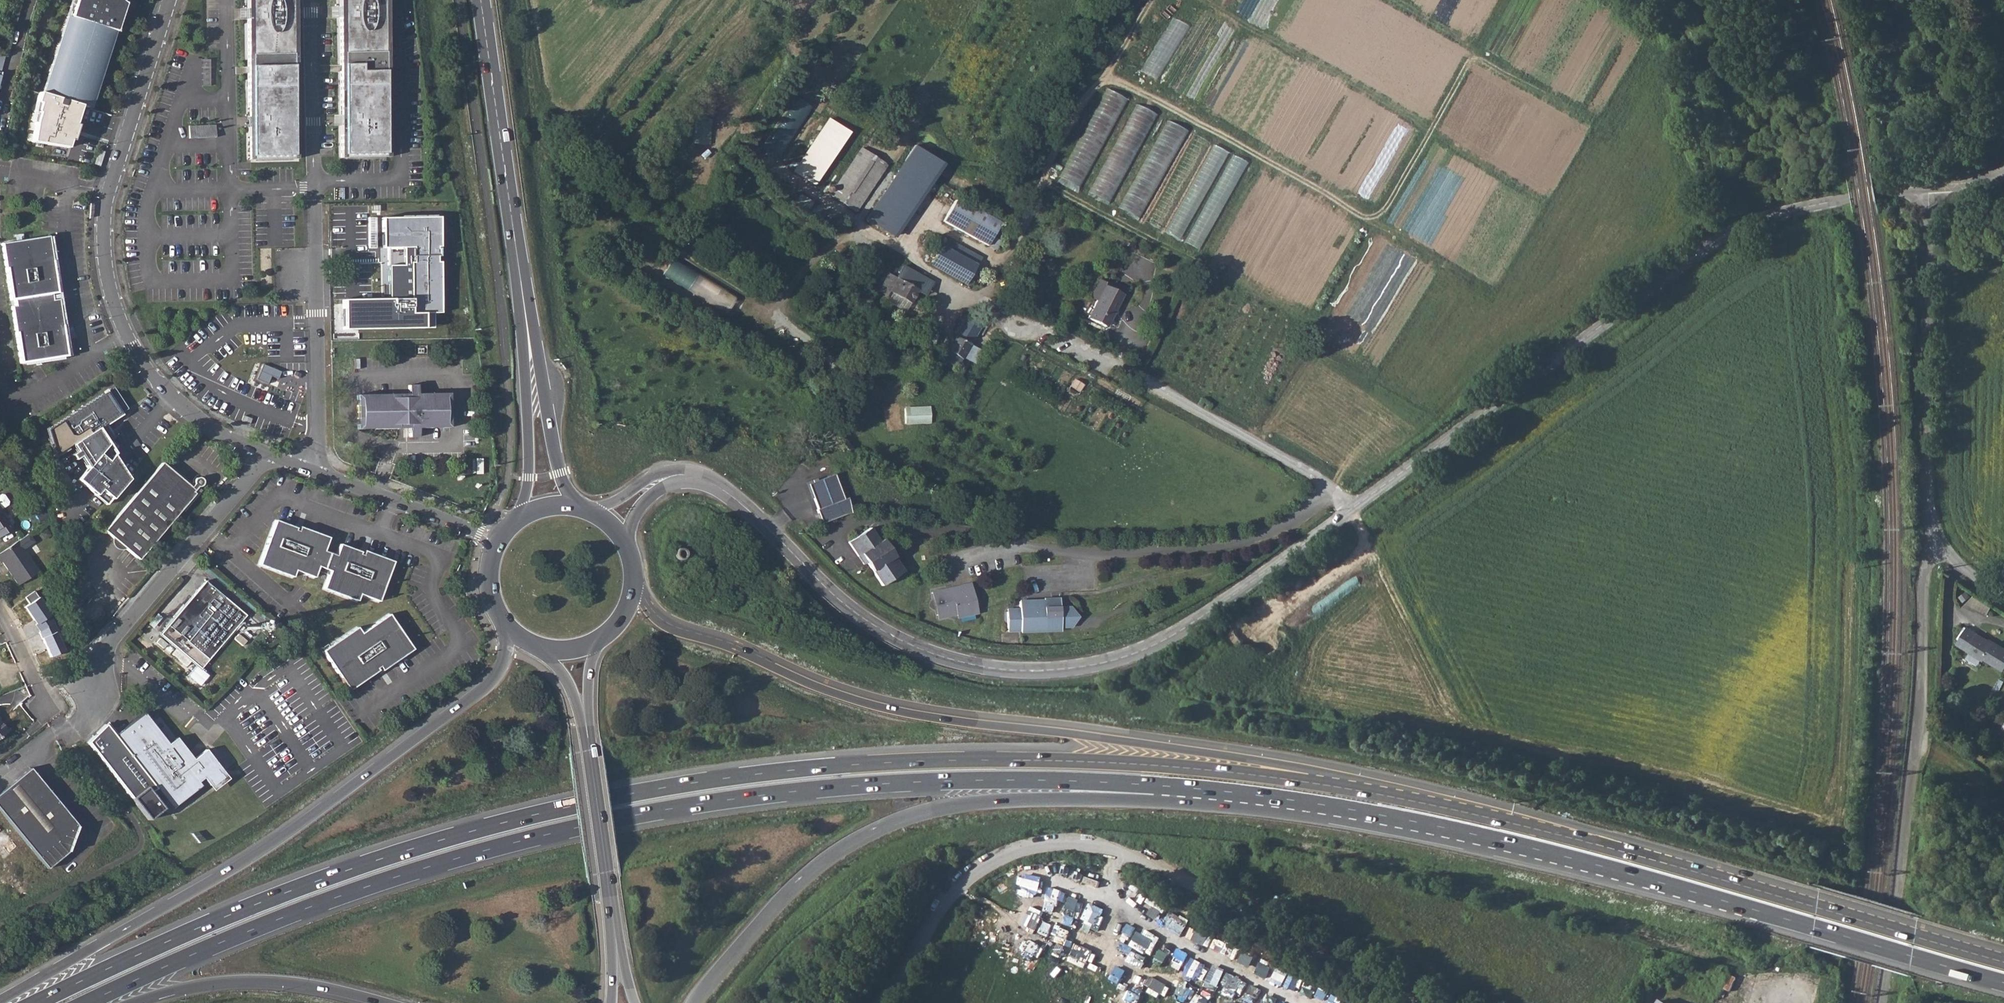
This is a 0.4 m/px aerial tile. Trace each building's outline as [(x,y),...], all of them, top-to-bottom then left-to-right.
[(43,94),(46,95),(75,0),(72,0),(43,94)] [(46,95),(88,108),(112,30),(115,31),(124,4),(119,0),(75,0),(46,95)] [(119,0),(124,4),(115,31),(118,32),(127,3),(119,0)] [(292,86),(290,0),(246,0),(246,20),(249,20),(251,87),(247,87),(249,159),(297,159),(295,86),(292,86)] [(385,84),(383,0),(338,0),(338,18),(342,18),(343,85),(340,85),(341,158),(389,157),(388,84),(385,84)] [(115,31),(112,30),(88,108),(91,108),(115,31)] [(1107,89),(1058,178),(1080,189),(1128,100),(1107,89)] [(796,96),(761,148),(778,159),(813,107),(796,96)] [(1137,104),(1089,193),(1110,205),(1159,116),(1137,104)] [(830,119),(795,170),(815,185),(850,132),(830,119)] [(1167,120),(1119,209),(1140,221),(1189,132),(1167,120)] [(190,123),(190,136),(216,137),(217,124),(190,123)] [(1215,144),(1167,230),(1181,238),(1230,152),(1215,144)] [(861,148),(830,194),(855,212),(887,165),(861,148)] [(1236,154),(1187,240),(1202,248),(1250,162),(1236,154)] [(905,162),(873,210),(884,218),(878,227),(890,235),(928,178),(905,162)] [(958,198),(945,221),(988,246),(1001,222),(958,198)] [(381,218),(382,232),(385,232),(385,247),(411,247),(411,249),(410,249),(410,257),(412,256),(412,263),(409,264),(410,309),(426,309),(427,312),(440,312),(440,308),(443,308),(443,293),(439,293),(439,262),(435,262),(435,256),(437,255),(437,248),(436,248),(435,246),(438,246),(438,216),(381,218)] [(48,236),(1,243),(10,300),(13,300),(14,306),(11,306),(19,363),(64,356),(59,327),(62,327),(58,299),(51,300),(50,294),(54,293),(50,263),(52,262),(48,236)] [(940,246),(933,259),(931,262),(967,283),(976,266),(954,253),(940,246)] [(661,273),(702,298),(712,283),(671,257),(661,273)] [(890,273),(880,291),(890,297),(893,293),(911,304),(919,290),(890,273)] [(712,283),(702,298),(725,312),(734,296),(712,283)] [(1105,288),(1090,320),(1108,328),(1113,317),(1114,317),(1124,297),(1105,288)] [(964,318),(941,358),(956,368),(983,322),(976,318),(973,323),(964,318)] [(263,364),(256,379),(267,384),(271,376),(278,379),(281,371),(263,364)] [(409,392),(357,393),(357,428),(409,427),(410,436),(418,436),(418,427),(450,427),(449,392),(419,392),(419,383),(409,383),(409,392)] [(127,409),(113,387),(46,430),(54,455),(76,441),(90,463),(111,438),(102,424),(127,409)] [(244,415),(241,421),(249,424),(251,418),(244,415)] [(918,450),(932,428),(917,419),(904,441),(918,450)] [(161,464),(106,531),(140,559),(195,493),(194,492),(198,486),(200,486),(202,485),(202,483),(202,481),(201,480),(199,479),(196,479),(194,480),(193,483),(194,485),(190,489),(161,464)] [(820,522),(850,513),(838,473),(809,481),(820,522)] [(8,529),(0,518),(0,535),(8,529)] [(296,527),(275,518),(259,563),(291,575),(294,568),(313,575),(317,565),(328,569),(322,587),(354,599),(357,592),(376,599),(391,559),(362,548),(361,551),(337,542),(333,552),(322,548),(326,535),(297,524),(296,527)] [(882,586),(903,571),(882,540),(879,542),(870,528),(848,542),(857,556),(861,554),(866,562),(882,586)] [(0,552),(0,560),(1,562),(3,561),(19,584),(39,570),(19,539),(0,552)] [(674,549),(673,551),(674,554),(675,557),(677,558),(680,559),(682,558),(685,557),(686,555),(686,552),(685,549),(683,547),(681,546),(678,546),(676,547),(674,549)] [(206,580),(160,633),(201,668),(246,615),(206,580)] [(949,587),(935,592),(941,616),(957,612),(957,616),(976,611),(970,584),(949,587)] [(1059,630),(1059,599),(1043,599),(1043,601),(1019,601),(1020,611),(1007,612),(1008,628),(1020,628),(1020,630),(1044,630),(1044,631),(1059,630)] [(357,624),(323,648),(351,687),(381,666),(383,668),(413,646),(389,612),(362,630),(357,624)] [(1956,643),(1982,660),(1983,659),(2003,671),(2003,669),(2003,646),(1995,640),(1994,642),(1967,626),(1956,643)] [(114,734),(148,778),(155,787),(150,791),(146,787),(132,797),(148,817),(162,806),(153,795),(154,794),(158,794),(160,792),(171,808),(201,784),(198,780),(205,775),(210,781),(221,772),(203,750),(193,758),(176,736),(168,742),(144,711),(114,734)] [(0,791),(0,810),(47,867),(67,851),(77,823),(29,767),(0,791)]
